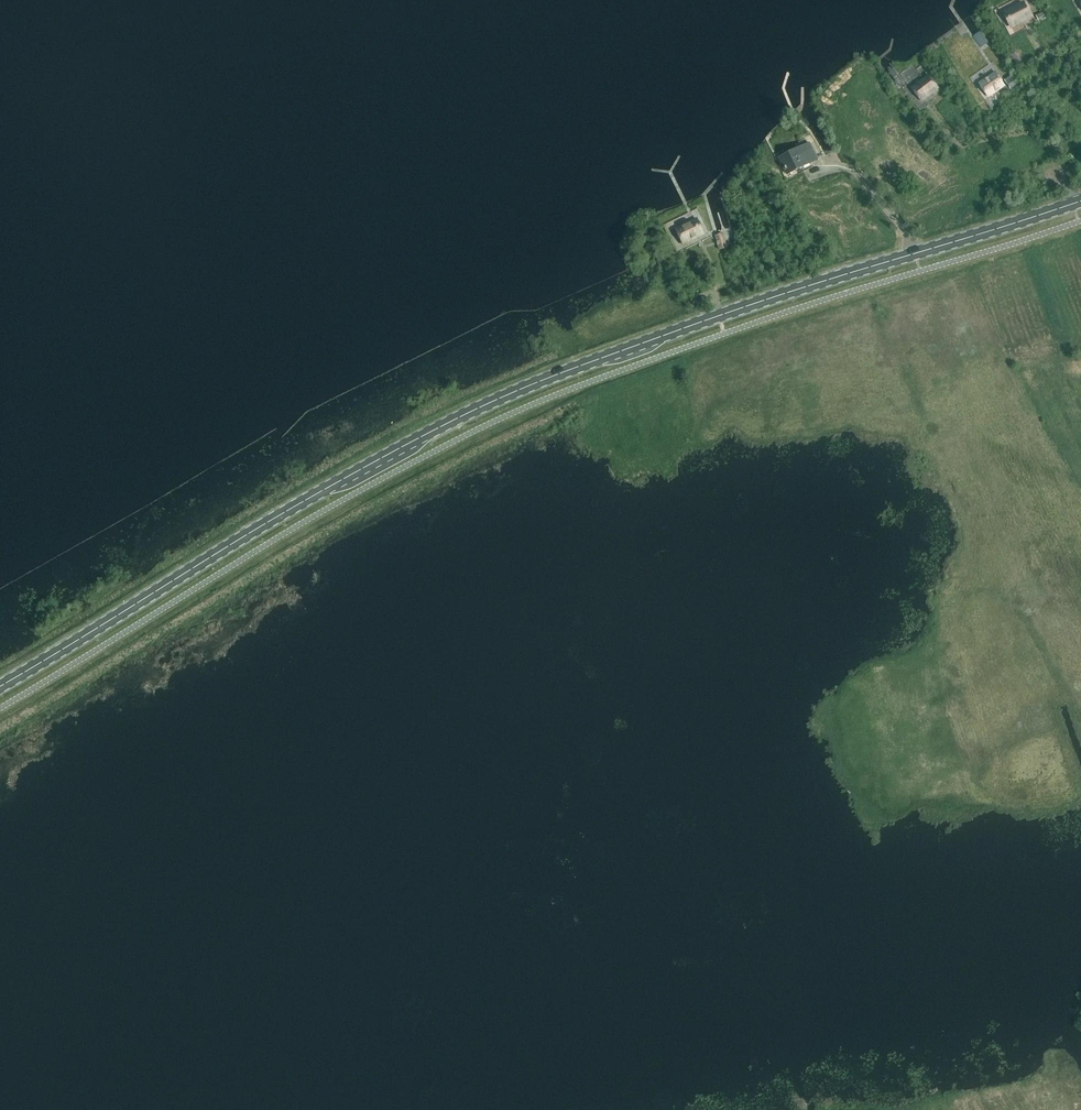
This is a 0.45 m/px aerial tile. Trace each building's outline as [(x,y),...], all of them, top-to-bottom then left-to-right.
[(1026,3),(1007,13),(1014,27),(1024,22),(1025,23),(1034,19),(1026,3)] [(998,73),(981,84),(990,97),(1007,85),(998,73)] [(1004,80),(1010,89),(1017,84),(1011,75),(1004,80)] [(931,76),(914,89),(924,101),(934,93),(936,94),(942,89),(931,76)] [(818,159),(810,143),(781,157),(789,174),(818,159)] [(684,244),(706,233),(699,219),(677,229),(684,244)] [(722,233),(715,236),(719,249),(726,247),(722,233)] [(716,364),(725,359),(723,355),(714,359),(716,364)] [(866,677),(881,671),(879,666),(864,672),(866,677)]
